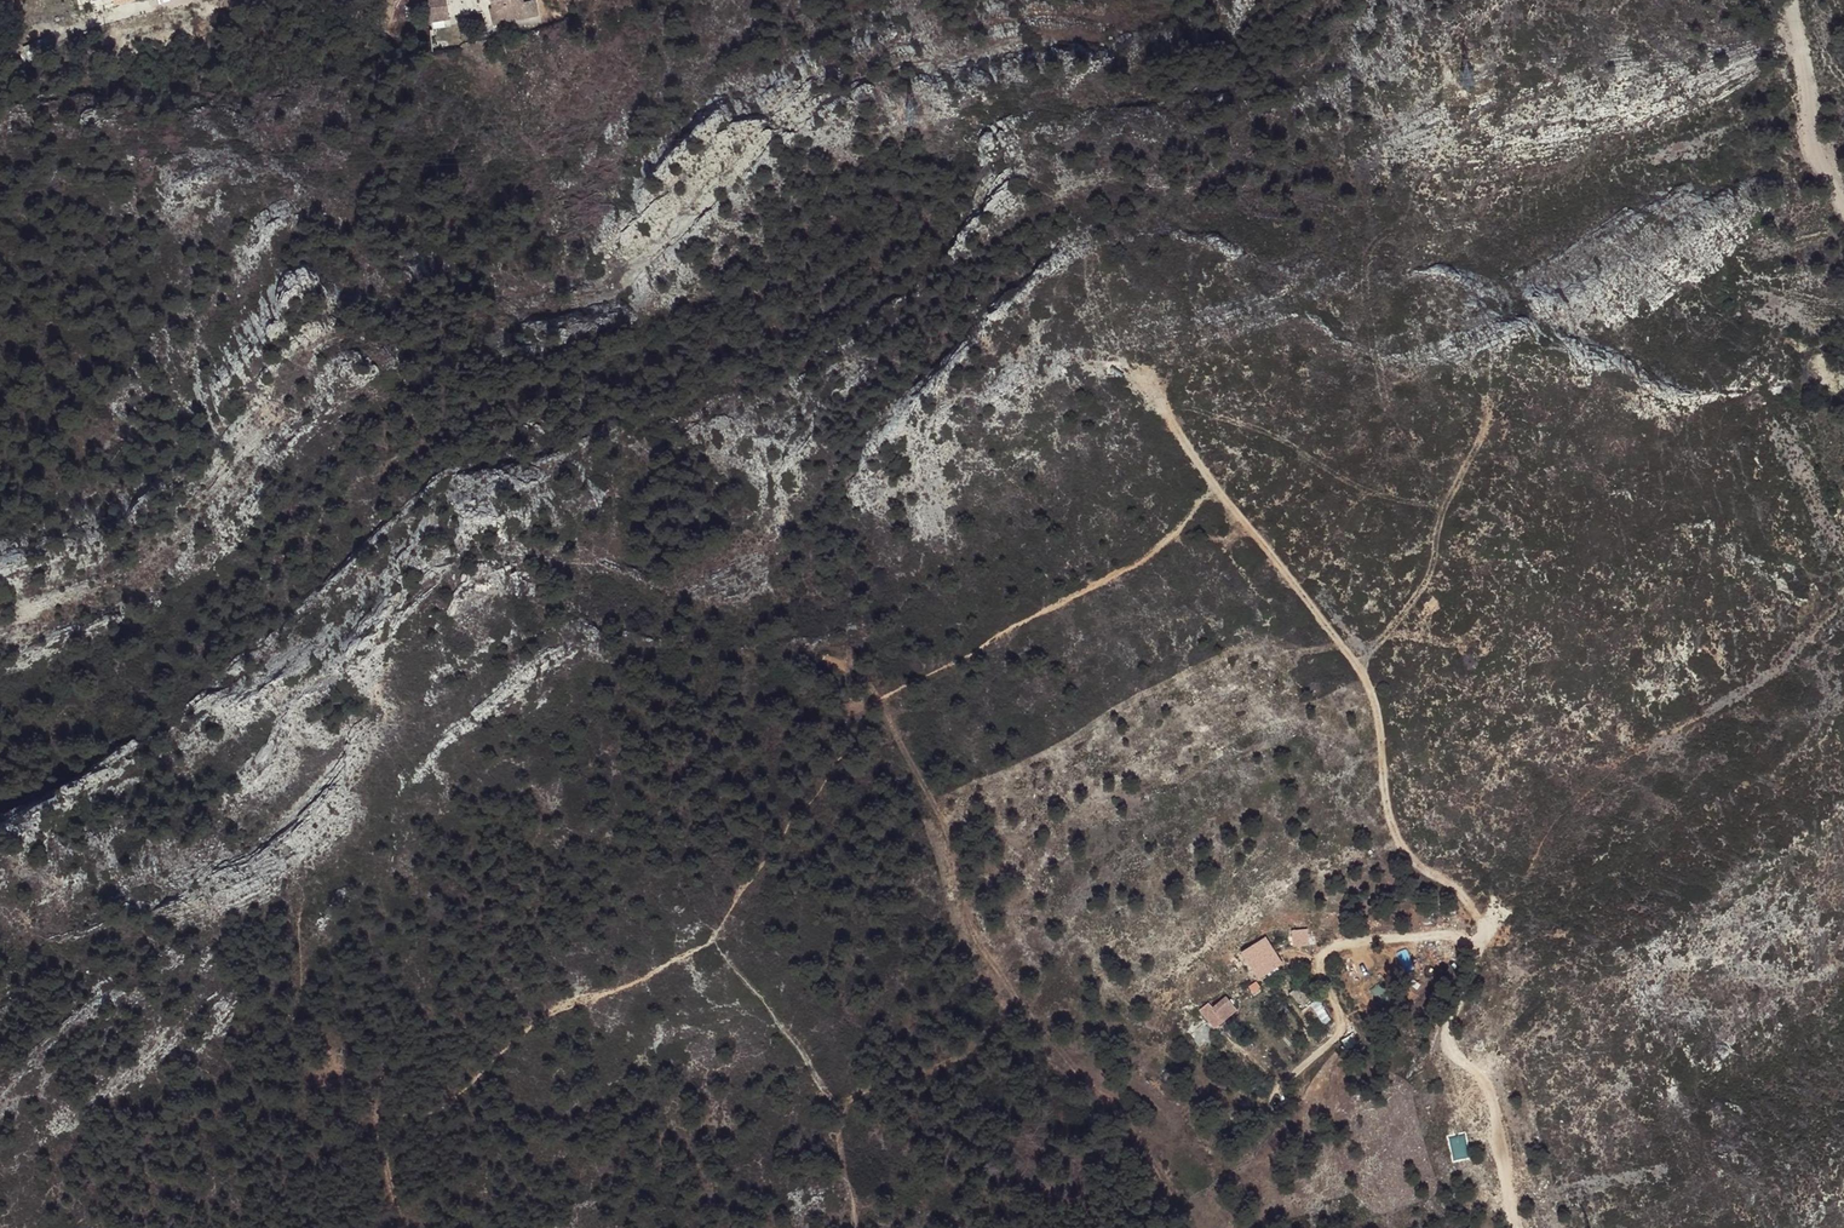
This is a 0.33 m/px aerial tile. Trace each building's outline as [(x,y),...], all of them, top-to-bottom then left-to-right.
[(428,21),(445,19),(443,0),(425,0),(428,21)] [(486,2),(489,2),(490,12),(487,13),(489,28),(534,23),(532,7),(519,9),(518,0),(485,0),(486,2)] [(1312,929),(1296,930),(1297,946),(1313,945),(1312,929)] [(1251,946),(1255,952),(1265,944),(1261,939),(1251,946)] [(1265,944),(1255,952),(1247,957),(1252,967),(1272,953),(1265,944)] [(1213,1002),(1204,1009),(1220,1030),(1244,1010),(1232,995),(1217,1007),(1213,1002)]
